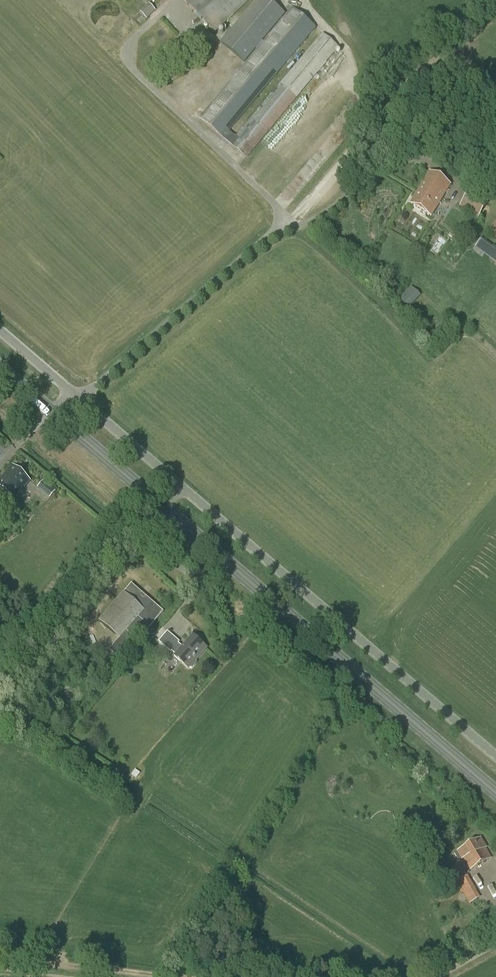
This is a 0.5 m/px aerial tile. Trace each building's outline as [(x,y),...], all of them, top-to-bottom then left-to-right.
[(214,34),(250,0),(183,0),(214,34)] [(244,63),(285,14),(269,0),(255,0),(220,42),(244,63)] [(146,19),(156,10),(149,2),(139,11),(146,19)] [(292,7),(199,119),(246,158),(339,47),(322,34),(236,137),(229,131),(316,28),(292,7)] [(153,60),(158,69),(169,62),(164,54),(153,60)] [(410,204),(431,217),(450,185),(429,172),(410,204)] [(475,186),(459,206),(477,219),(488,203),(487,202),(491,197),(475,186)] [(487,232),(495,239),(495,220),(487,232)] [(473,245),(474,251),(482,257),(484,254),(495,263),(495,247),(494,245),(493,246),(481,238),(480,240),(477,239),(473,245)] [(408,308),(421,295),(412,286),(399,298),(408,308)] [(0,480),(0,489),(14,500),(30,481),(13,466),(0,480)] [(43,482),(37,488),(49,499),(55,492),(43,482)] [(131,584),(123,593),(123,592),(98,621),(119,639),(109,651),(121,661),(163,611),(131,584)] [(180,643),(167,632),(158,642),(170,652),(172,651),(176,654),(174,656),(188,669),(190,667),(192,668),(196,663),(195,661),(206,648),(192,636),(182,647),(178,644),(180,643)] [(102,658),(114,669),(120,662),(108,651),(102,658)] [(131,775),(136,779),(140,773),(135,770),(131,775)] [(461,860),(463,859),(470,870),(491,858),(486,848),(487,848),(481,838),(457,852),(461,860)] [(457,882),(469,904),(480,898),(468,876),(457,882)]
